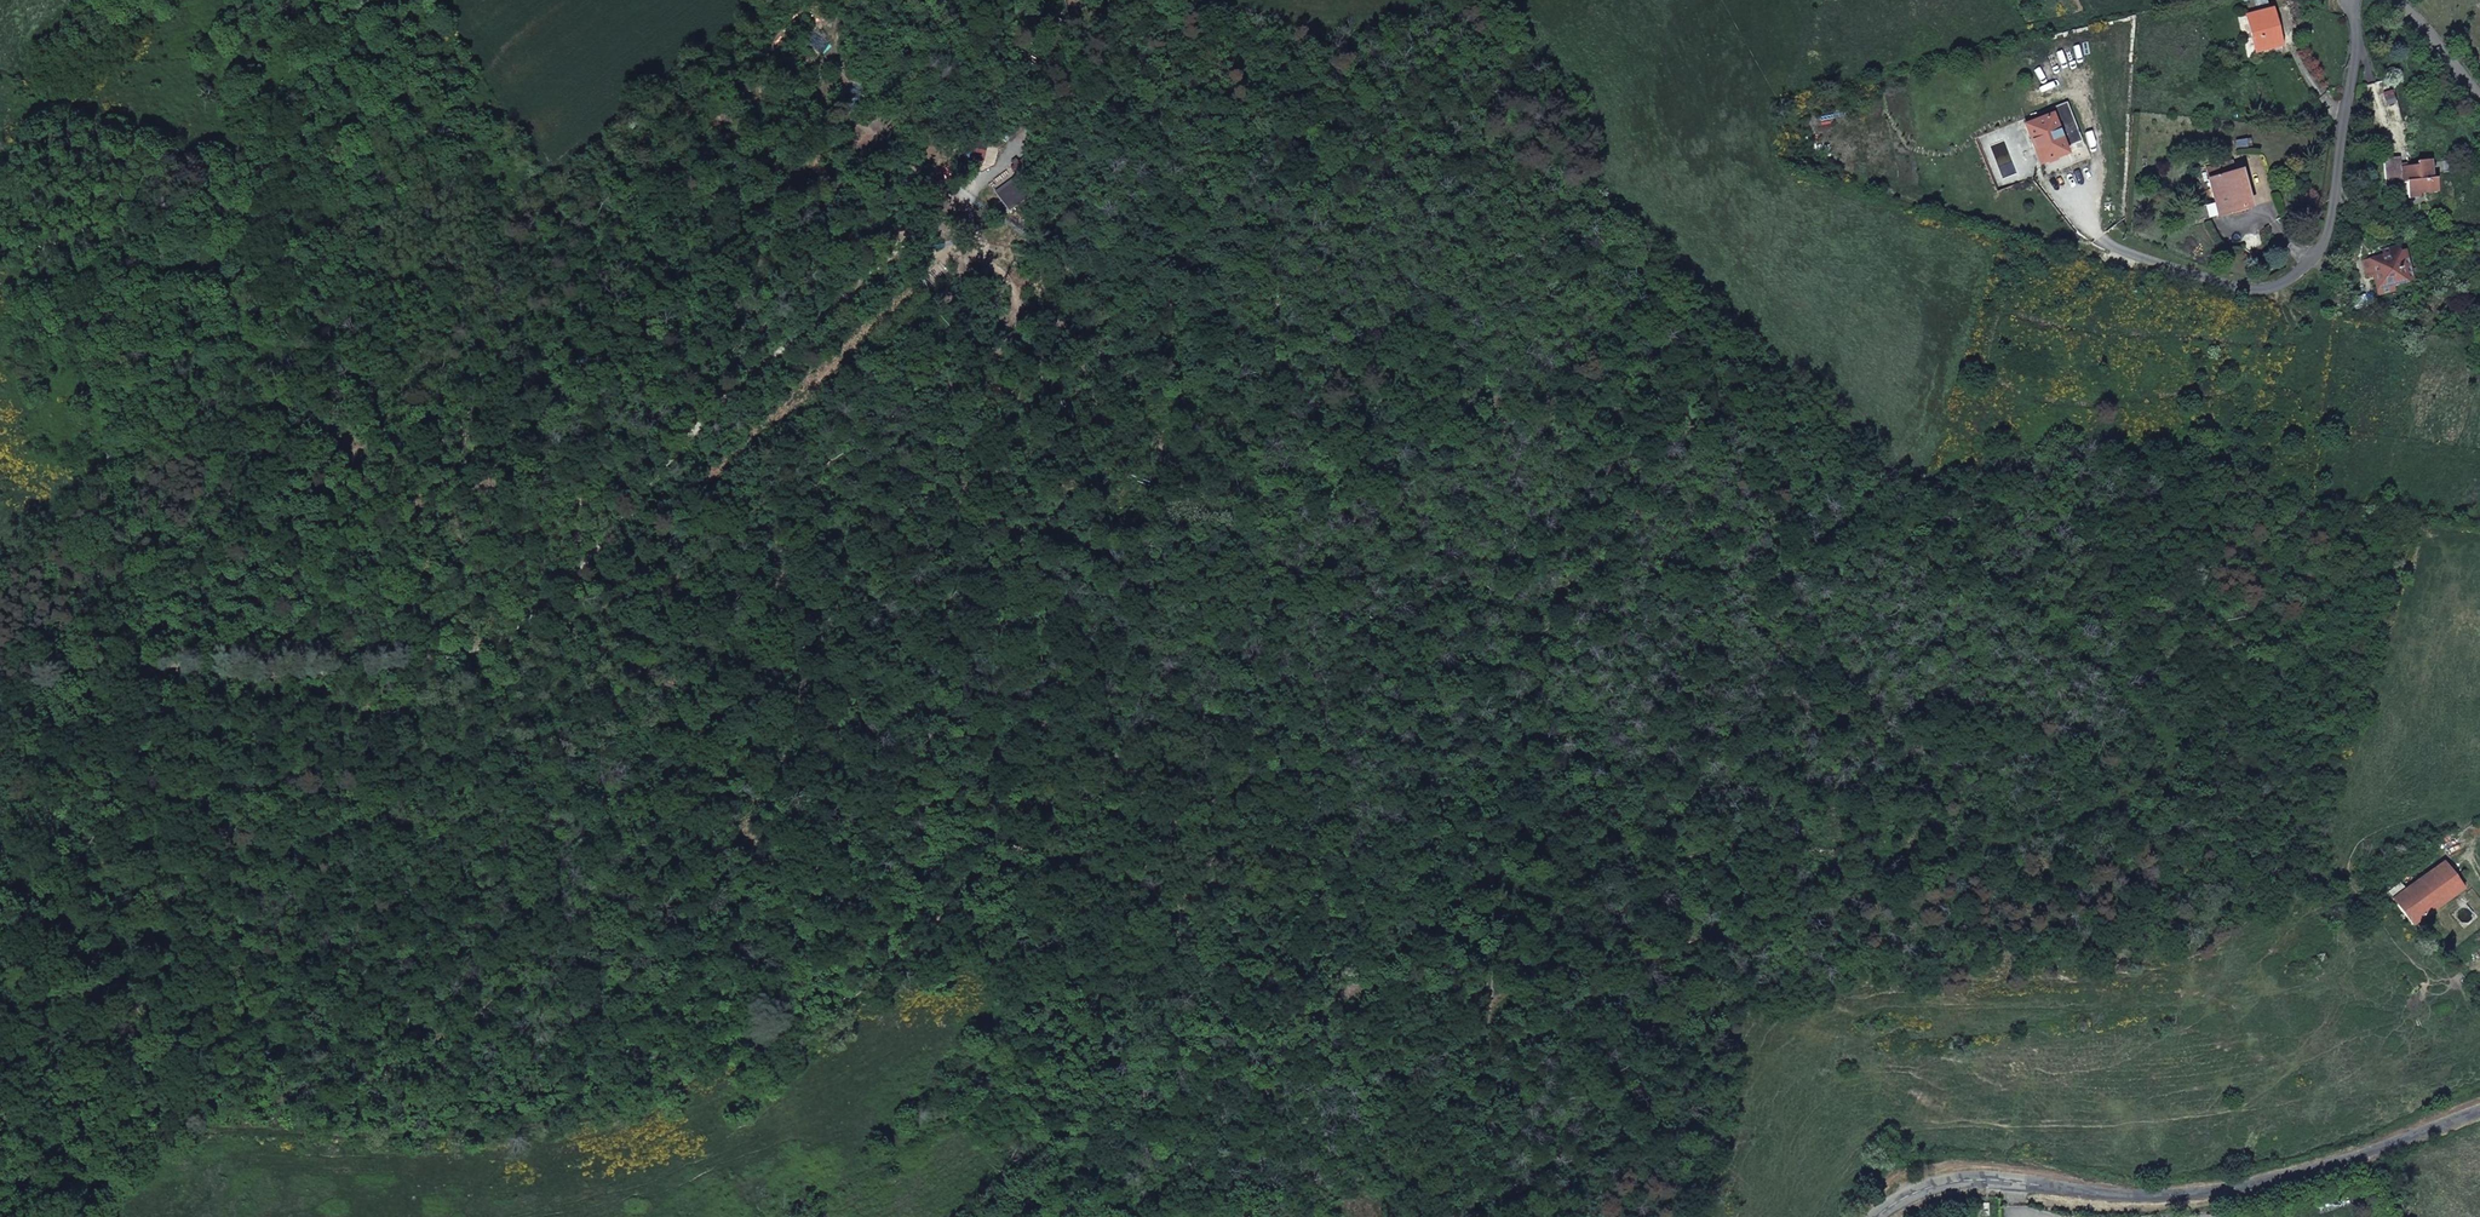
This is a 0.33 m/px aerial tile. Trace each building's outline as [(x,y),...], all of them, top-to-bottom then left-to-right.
[(2268,9),(2244,15),(2252,50),(2276,45),(2268,9)] [(2049,112),(2021,123),(2037,164),(2066,152),(2049,112)] [(2399,158),(2382,160),(2386,192),(2402,191),(2402,185),(2409,184),(2410,193),(2435,190),(2431,161),(2407,164),(2407,169),(2400,170),(2399,158)] [(2218,213),(2245,208),(2238,176),(2211,181),(2218,213)] [(2393,247),(2378,252),(2380,258),(2363,264),(2367,277),(2374,275),(2381,294),(2395,289),(2393,284),(2411,277),(2403,251),(2396,253),(2393,247)] [(2411,920),(2461,887),(2444,860),(2394,894),(2411,920)]
